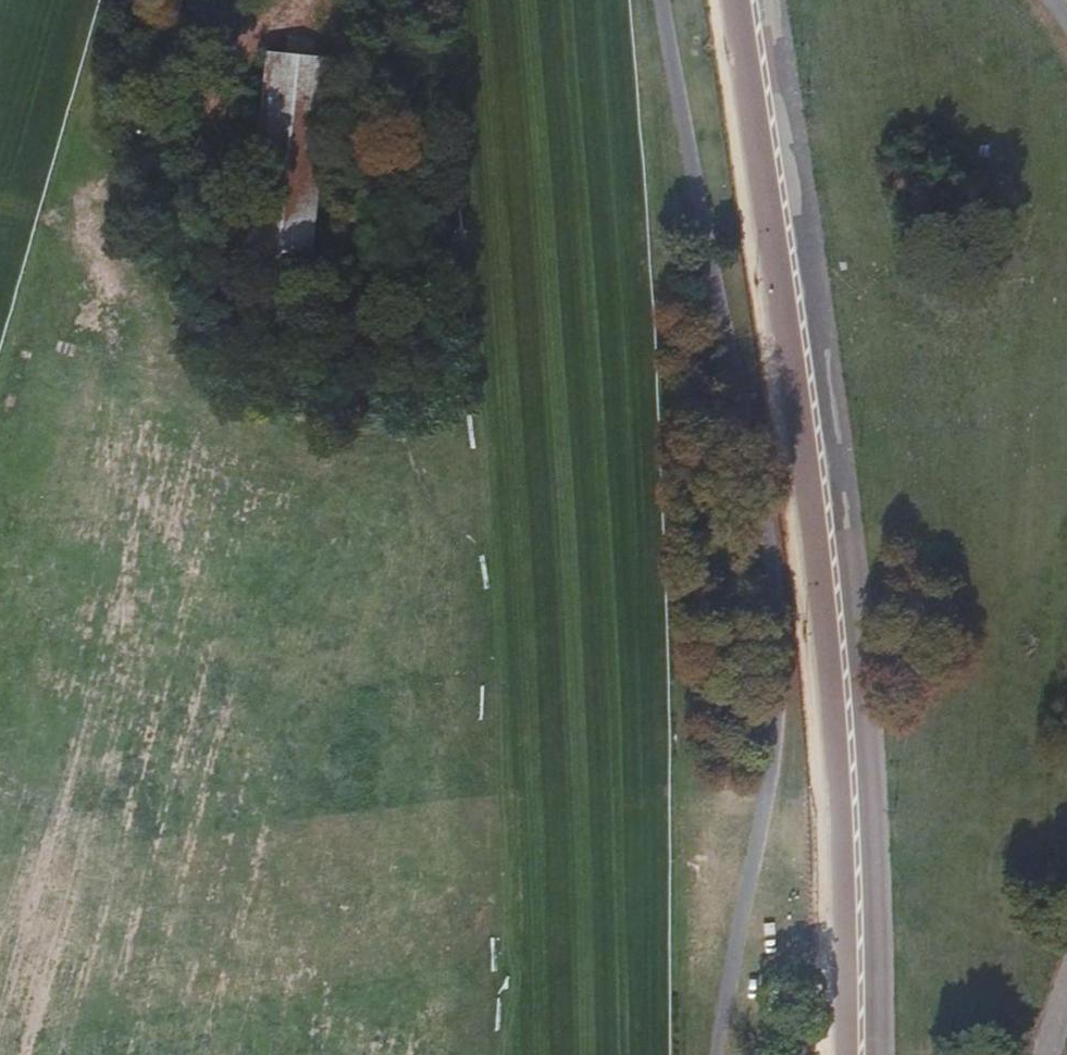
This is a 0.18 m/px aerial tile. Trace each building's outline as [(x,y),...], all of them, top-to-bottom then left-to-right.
[(251,244),(308,249),(326,60),(269,55),(251,244)]
